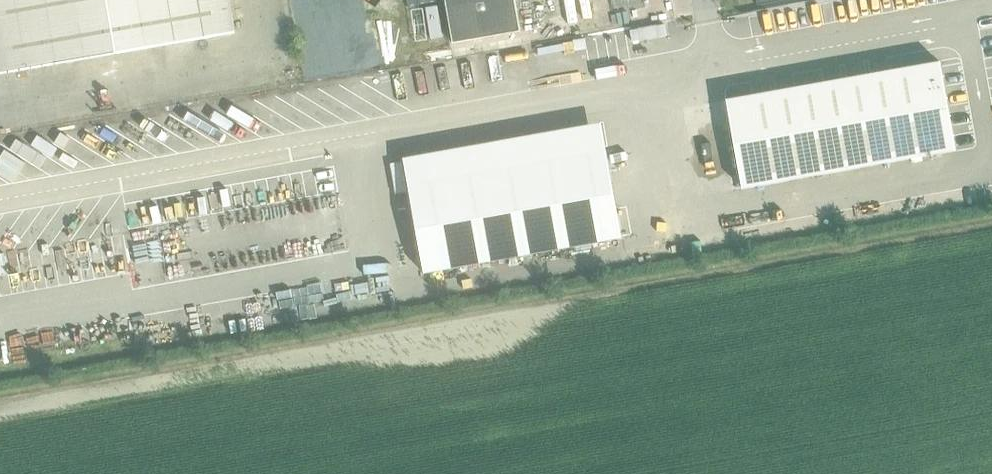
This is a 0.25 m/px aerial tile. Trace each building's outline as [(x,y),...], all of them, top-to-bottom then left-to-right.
[(235,33),(230,0),(0,0),(0,74),(235,33)] [(454,42),(520,29),(515,0),(447,0),(454,42)] [(668,20),(635,26),(637,39),(671,33),(668,20)] [(317,80),(386,66),(381,42),(312,55),(317,80)] [(940,62),(727,100),(743,188),(956,150),(940,62)] [(605,152),(408,186),(420,276),(620,241),(605,152)]
